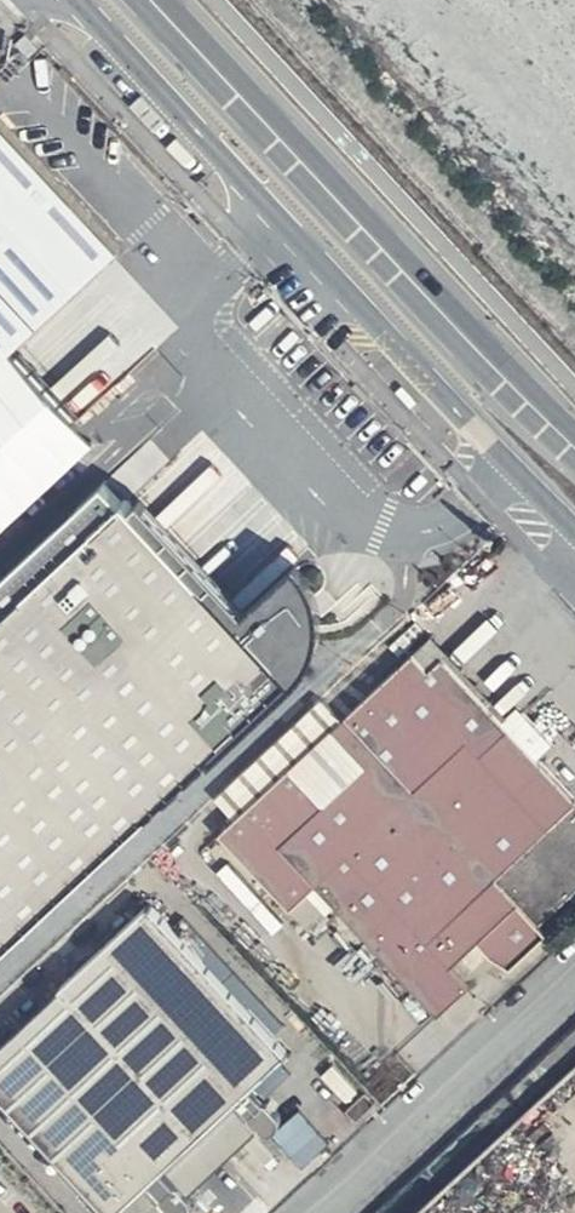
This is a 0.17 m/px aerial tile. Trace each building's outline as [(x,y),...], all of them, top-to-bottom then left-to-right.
[(26,34),(16,42),(31,59),(41,49),(26,34)] [(0,120),(0,370),(125,254),(0,120)] [(294,689),(314,660),(318,630),(315,604),(290,572),(237,622),(134,509),(122,514),(103,488),(0,584),(0,957),(294,689)] [(428,634),(344,719),(324,698),(215,802),(232,818),(217,834),(302,927),(330,901),(435,1014),(467,986),(452,966),(472,952),(512,967),(547,938),(535,924),(574,888),(574,806),(536,763),(549,749),(518,716),(510,724),(428,634)] [(147,914),(0,1050),(0,1106),(94,1212),(121,1212),(143,1193),(160,1176),(232,1108),(249,1090),(282,1060),(147,914)] [(357,1093),(333,1066),(321,1076),(346,1103),(357,1093)] [(449,1177),(454,1207),(470,1204),(478,1197),(574,1181),(574,1068),(449,1177)] [(273,1118),(249,1090),(232,1108),(257,1135),(273,1118)] [(356,1120),(375,1102),(365,1092),(346,1109),(356,1120)] [(277,1123),(273,1118),(257,1135),(268,1139),(277,1131),(277,1123)] [(160,1176),(143,1193),(161,1212),(164,1212),(180,1199),(160,1176)] [(180,1199),(164,1212),(187,1212),(187,1207),(180,1199)]
